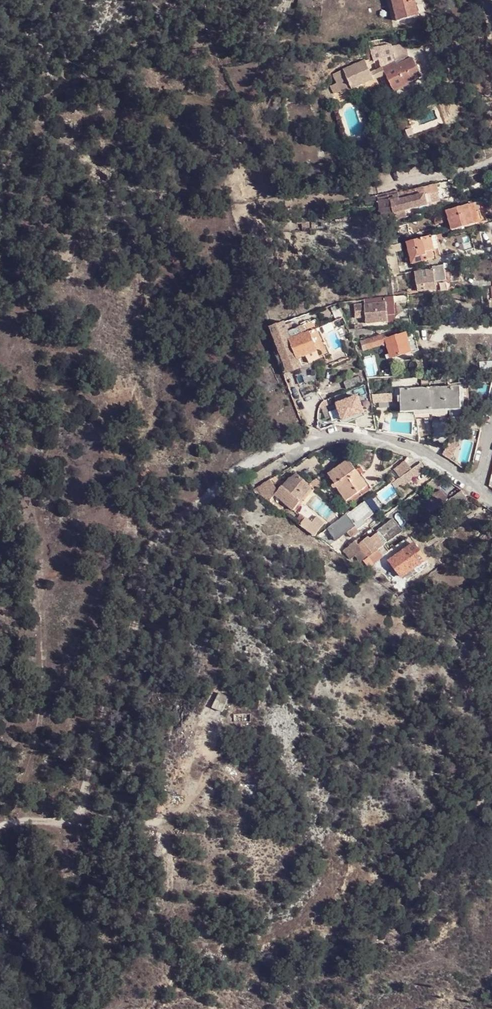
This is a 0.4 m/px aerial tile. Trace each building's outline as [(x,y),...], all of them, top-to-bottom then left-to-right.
[(399,20),(415,16),(412,2),(414,1),(414,0),(393,0),(399,20)] [(412,2),(415,16),(421,15),(417,1),(414,1),(412,2)] [(368,49),(372,61),(379,59),(383,67),(396,60),(394,48),(393,43),(368,49)] [(404,45),(394,48),(396,60),(399,64),(407,60),(404,45)] [(423,76),(413,57),(407,60),(399,64),(396,60),(383,67),(371,72),(364,60),(343,69),(352,89),(387,75),(395,91),(409,85),(408,84),(423,76)] [(455,193),(458,191),(453,180),(449,181),(455,193)] [(400,192),(378,198),(379,203),(382,222),(382,225),(398,220),(396,211),(403,210),(429,204),(427,194),(401,200),(400,192)] [(477,212),(475,204),(445,211),(450,230),(474,223),(471,213),(477,212)] [(474,223),(480,222),(477,212),(471,213),(474,223)] [(412,265),(434,260),(433,252),(435,252),(431,237),(407,244),(412,265)] [(445,267),(432,268),(433,270),(434,285),(447,283),(445,267)] [(417,292),(435,290),(434,285),(433,270),(422,271),(421,270),(415,271),(417,292)] [(415,271),(405,274),(408,293),(417,292),(415,271)] [(367,325),(387,324),(386,306),(385,305),(365,305),(367,325)] [(392,305),(386,306),(387,318),(394,317),(392,305)] [(285,327),(277,328),(279,336),(288,333),(285,327)] [(292,340),(300,337),(299,333),(297,328),(292,330),(293,331),(289,333),(292,340)] [(354,343),(360,341),(360,337),(377,336),(377,331),(362,332),(355,332),(349,333),(354,343)] [(288,333),(279,336),(282,344),(285,350),(290,362),(291,363),(297,361),(289,341),(292,340),(289,333),(288,333)] [(317,352),(310,333),(307,334),(300,337),(292,340),(289,341),(297,361),(300,359),(317,352)] [(272,339),(274,347),(279,345),(281,351),(283,350),(281,345),(282,344),(279,336),(272,339)] [(401,356),(412,352),(407,336),(396,340),(401,356)] [(384,337),(361,344),(364,352),(387,345),(386,342),(384,337)] [(396,340),(386,342),(387,345),(389,355),(390,359),(401,356),(396,340)] [(290,362),(285,350),(283,350),(281,351),(279,345),(274,347),(275,353),(280,365),(290,362)] [(300,368),(297,361),(291,363),(293,371),(300,368)] [(283,375),(293,371),(291,363),(290,362),(280,365),(283,375)] [(491,373),(491,362),(479,363),(478,375),(491,373)] [(478,375),(479,363),(469,363),(468,375),(478,375)] [(362,377),(345,383),(348,390),(364,384),(362,377)] [(401,414),(460,412),(460,389),(453,389),(418,390),(402,391),(400,390),(401,414)] [(335,398),(342,417),(365,409),(359,390),(335,398)] [(328,407),(332,418),(341,415),(336,404),(328,407)] [(443,456),(450,462),(460,447),(453,441),(443,456)] [(411,468),(406,461),(395,469),(399,476),(411,468)] [(427,470),(422,464),(411,471),(416,478),(427,470)] [(330,479),(346,503),(365,490),(358,481),(361,479),(351,465),(330,479)] [(411,470),(392,483),(396,492),(416,478),(411,471),(411,470)] [(317,490),(300,474),(291,480),(285,486),(284,485),(279,491),(277,494),(297,512),(317,490)] [(279,491),(272,480),(268,482),(266,483),(254,491),(270,502),(276,495),(277,494),(279,491)] [(367,493),(365,490),(346,503),(348,506),(367,493)] [(441,506),(451,499),(446,490),(434,498),(441,506)] [(467,498),(462,491),(451,499),(456,506),(467,498)] [(293,516),(279,505),(283,500),(276,495),(270,502),(291,518),(293,516)] [(335,513),(328,519),(329,524),(325,526),(327,529),(340,520),(335,513)] [(328,530),(336,542),(343,537),(356,529),(347,516),(328,530)] [(300,526),(304,520),(300,517),(296,522),(300,526)] [(317,518),(310,525),(319,532),(325,524),(317,518)] [(315,537),(319,532),(310,525),(304,520),(300,526),(315,537)] [(359,533),(356,529),(343,537),(346,542),(359,533)] [(385,546),(373,529),(366,534),(370,540),(360,547),(356,542),(344,551),(351,562),(356,558),(360,562),(367,557),(368,559),(379,551),(385,546)] [(385,555),(390,562),(408,549),(414,545),(409,538),(385,555)] [(419,565),(425,561),(414,545),(408,549),(419,565)] [(408,549),(390,562),(401,578),(411,571),(419,565),(408,549)] [(384,557),(379,551),(368,559),(373,565),(384,557)] [(429,567),(425,561),(419,565),(411,571),(415,577),(429,567)] [(215,707),(225,712),(232,698),(222,693),(215,707)]
